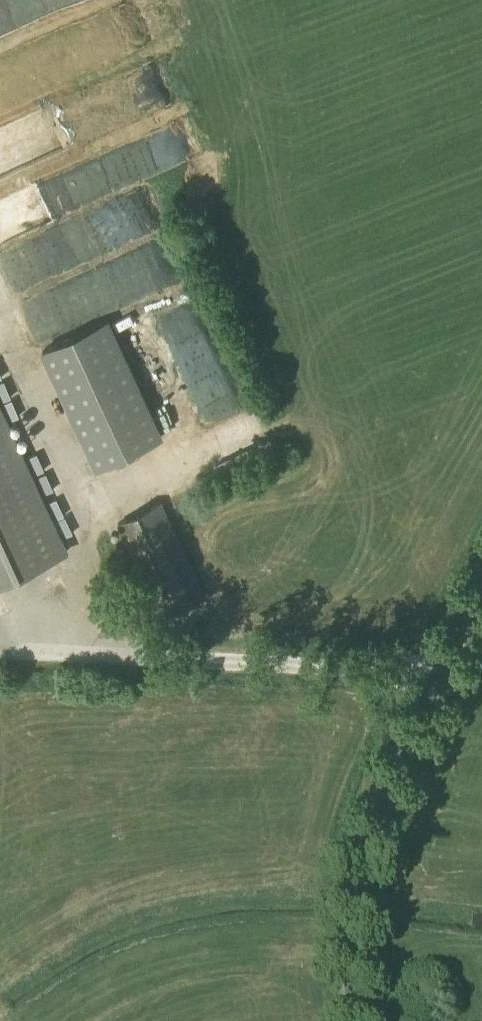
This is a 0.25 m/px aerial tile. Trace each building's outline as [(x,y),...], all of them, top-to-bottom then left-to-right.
[(10,134),(26,165),(129,115),(113,84),(10,134)] [(10,265),(19,265),(19,248),(10,248),(10,265)] [(96,469),(164,438),(109,318),(41,349),(96,469)] [(67,554),(0,404),(0,584),(67,554)] [(162,619),(206,597),(161,502),(117,523),(162,619)]
